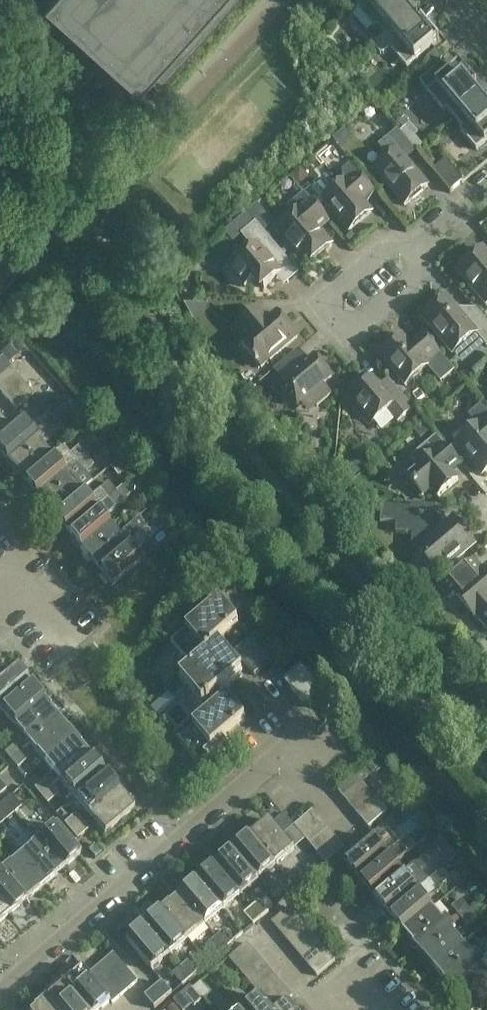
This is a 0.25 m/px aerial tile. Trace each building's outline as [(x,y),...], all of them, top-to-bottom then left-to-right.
[(43,2),(137,85),(146,75),(159,87),(236,0),(45,0),(43,2)] [(385,35),(409,14),(397,0),(368,0),(357,9),(374,29),(377,26),(385,35)] [(422,29),(409,14),(385,35),(392,45),(390,47),(406,67),(438,40),(438,41),(439,40),(427,26),(422,29)] [(447,109),(454,118),(479,97),(467,82),(471,78),(459,64),(459,65),(427,91),(444,111),(447,109)] [(479,97),(454,118),(462,127),(460,130),(476,149),(486,140),(486,106),(479,97)] [(405,159),(414,151),(397,131),(380,145),(389,156),(374,169),(405,205),(428,186),(405,159)] [(434,170),(451,191),(464,181),(446,160),(434,170)] [(363,202),(374,192),(358,174),(347,183),(345,181),(323,199),(349,230),(371,212),(363,202)] [(307,266),(332,245),(318,229),(316,230),(311,224),(313,223),(312,222),(321,214),(304,194),(288,207),(294,214),(276,230),(307,266)] [(253,248),(239,260),(236,257),(233,259),(231,261),(229,264),(228,268),(228,271),(231,278),(234,280),(237,282),(242,283),(245,286),(256,277),(265,288),(282,273),(276,266),(285,258),(298,274),(299,273),(256,222),(241,235),(253,248)] [(483,248),(457,270),(486,305),(486,253),(483,248)] [(486,345),(486,322),(477,310),(476,311),(476,312),(467,320),(447,297),(423,318),(452,353),(476,333),(486,345)] [(261,367),(297,336),(277,312),(268,320),(258,308),(236,327),(246,339),(241,343),(255,360),(254,362),(257,365),(258,364),(261,367)] [(427,364),(440,353),(423,334),(413,342),(415,344),(412,347),(402,335),(380,355),(406,385),(429,366),(427,364)] [(323,385),(332,378),(315,357),(309,362),(298,349),(276,368),(287,381),(280,386),(298,407),(309,397),(317,406),(331,394),(323,385)] [(10,367),(1,357),(0,358),(0,376),(10,367)] [(0,376),(0,392),(18,377),(10,367),(0,376)] [(398,422),(414,408),(393,384),(384,392),(372,378),(370,379),(365,374),(351,386),(356,391),(350,396),(354,400),(350,403),(362,417),(366,414),(373,423),(388,410),(398,422)] [(18,377),(0,392),(8,401),(25,385),(18,377)] [(25,385),(8,401),(15,409),(33,394),(25,385)] [(483,403),(469,415),(474,421),(466,428),(466,432),(468,435),(458,444),(484,474),(486,471),(486,408),(483,403)] [(0,435),(0,457),(5,463),(55,420),(47,411),(25,429),(18,420),(0,435)] [(55,420),(5,463),(20,481),(49,456),(41,447),(62,429),(55,420)] [(453,470),(462,462),(447,444),(437,452),(437,451),(417,468),(417,469),(408,477),(424,495),(433,487),(440,495),(460,478),(453,470)] [(49,456),(20,481),(35,498),(85,456),(77,446),(56,465),(49,456)] [(85,456),(35,498),(50,516),(78,492),(71,483),(84,472),(93,464),(85,456)] [(326,472),(329,467),(327,463),(322,460),(317,462),(315,467),(317,472),(322,474),(326,472)] [(78,492),(50,516),(65,534),(122,486),(121,485),(115,490),(107,482),(99,489),(85,500),(78,492)] [(122,486),(65,534),(80,552),(108,527),(101,519),(114,508),(114,507),(123,500),(129,495),(122,486)] [(440,573),(475,543),(454,518),(440,530),(431,520),(416,519),(417,507),(383,504),(382,520),(398,521),(397,531),(414,532),(413,544),(419,545),(421,547),(419,548),(440,573)] [(108,527),(80,552),(95,569),(123,545),(118,539),(123,536),(128,542),(136,535),(146,527),(138,517),(128,524),(129,525),(115,536),(108,527)] [(153,535),(151,533),(156,529),(151,522),(146,527),(136,535),(143,543),(153,535)] [(123,545),(95,569),(110,588),(139,564),(123,545)] [(478,573),(471,564),(443,587),(451,597),(457,593),(477,616),(486,627),(486,566),(478,573)] [(203,767),(227,747),(222,740),(245,721),(227,700),(223,702),(219,697),(242,677),(219,650),(218,650),(214,645),(238,624),(220,603),(171,645),(189,666),(191,664),(195,669),(188,676),(183,671),(175,677),(203,709),(205,707),(211,714),(185,735),(180,729),(173,735),(178,741),(177,741),(196,763),(198,761),(203,767)] [(254,676),(270,662),(251,639),(234,652),(254,676)] [(300,665),(294,670),(300,678),(307,672),(300,665)] [(27,686),(12,667),(0,677),(0,709),(27,686)] [(294,670),(288,675),(294,682),(300,678),(294,670)] [(307,672),(289,687),(297,696),(314,681),(307,672)] [(283,680),(289,687),(294,682),(288,675),(283,680)] [(314,681),(297,696),(305,706),(323,691),(314,681)] [(0,709),(0,712),(13,728),(42,703),(27,686),(0,709)] [(42,703),(13,728),(28,745),(57,721),(42,703)] [(57,721),(28,745),(43,763),(72,739),(57,721)] [(72,739),(43,763),(58,781),(87,756),(72,739)] [(11,761),(22,751),(15,743),(4,752),(11,761)] [(11,761),(17,768),(28,758),(22,751),(11,761)] [(87,756),(58,781),(73,798),(102,774),(87,756)] [(102,774),(73,798),(88,816),(117,792),(102,774)] [(355,774),(336,789),(345,800),(364,784),(355,774)] [(41,796),(52,786),(45,778),(34,788),(41,796)] [(364,784),(345,800),(353,809),(372,794),(364,784)] [(13,791),(9,786),(0,794),(0,802),(13,791)] [(41,796),(47,803),(58,794),(52,786),(41,796)] [(24,803),(15,792),(0,804),(0,823),(24,803)] [(117,792),(88,816),(104,834),(133,810),(117,792)] [(372,794),(353,809),(361,819),(380,804),(372,794)] [(380,804),(361,819),(368,826),(386,811),(380,804)] [(294,826),(303,836),(321,820),(312,810),(294,826)] [(71,831),(82,822),(75,814),(64,824),(71,831)] [(329,830),(321,820),(303,836),(311,846),(329,830)] [(269,821),(250,837),(275,866),(293,850),(269,821)] [(71,831),(77,839),(88,829),(82,822),(71,831)] [(55,826),(37,841),(61,870),(80,855),(55,826)] [(343,863),(358,881),(409,838),(400,828),(391,836),(390,834),(375,836),(343,863)] [(337,840),(329,830),(311,846),(319,855),(337,840)] [(275,866),(250,837),(233,851),(257,880),(275,866)] [(409,838),(358,881),(374,899),(402,875),(394,865),(416,846),(409,838)] [(344,848),(337,840),(319,855),(326,863),(344,848)] [(37,841),(19,856),(43,885),(61,870),(37,841)] [(257,880),(233,851),(215,866),(239,896),(257,880)] [(19,856),(1,871),(26,900),(43,885),(19,856)] [(430,882),(439,874),(431,863),(421,871),(430,882)] [(239,896),(215,866),(197,881),(222,911),(239,896)] [(295,889),(304,881),(294,870),(285,878),(295,889)] [(0,871),(0,905),(8,915),(26,900),(1,871),(0,871)] [(436,890),(446,882),(439,874),(430,882),(436,890)] [(402,875),(374,899),(389,917),(422,889),(415,881),(411,885),(402,875)] [(295,889),(285,878),(279,883),(288,895),(295,889)] [(222,911),(197,881),(179,896),(204,925),(222,911)] [(422,889),(389,917),(404,935),(432,910),(421,897),(426,893),(422,889)] [(204,925),(179,896),(162,911),(186,940),(204,925)] [(432,910),(404,935),(418,953),(470,909),(461,899),(451,907),(457,914),(449,921),(445,917),(441,921),(432,910)] [(259,919),(269,911),(259,900),(250,908),(259,919)] [(270,922),(279,932),(297,917),(289,907),(270,922)] [(259,919),(250,908),(243,913),(253,925),(259,919)] [(470,909),(418,953),(433,970),(462,946),(451,933),(456,929),(453,926),(461,919),(467,925),(476,917),(470,909)] [(186,940),(162,911),(144,926),(169,955),(186,940)] [(305,926),(297,917),(279,932),(286,941),(305,926)] [(169,955),(144,926),(126,941),(150,971),(169,955)] [(305,926),(286,941),(294,950),(312,935),(305,926)] [(224,949),(233,941),(223,930),(214,938),(224,949)] [(312,935),(294,950),(301,959),(320,944),(312,935)] [(224,949),(214,938),(207,943),(217,955),(224,949)] [(320,944),(301,959),(309,968),(327,953),(320,944)] [(247,945),(229,960),(236,969),(254,953),(247,945)] [(462,946),(433,970),(448,988),(482,960),(481,958),(483,956),(478,950),(471,956),(462,946)] [(104,960),(128,989),(137,982),(112,953),(104,960)] [(236,969),(237,970),(244,977),(262,962),(254,953),(236,969)] [(327,953),(309,968),(317,977),(335,962),(327,953)] [(95,968),(120,997),(128,989),(104,960),(95,968)] [(189,979),(197,972),(188,960),(179,968),(189,979)] [(448,988),(464,1006),(486,987),(486,975),(481,968),(485,964),(482,960),(448,988)] [(262,962),(244,977),(251,987),(269,971),(262,962)] [(95,968),(87,975),(110,1002),(112,1004),(120,997),(95,968)] [(189,979),(179,968),(172,973),(182,985),(189,979)] [(87,975),(83,970),(65,985),(86,1009),(101,1009),(110,1002),(87,975)] [(269,971),(251,987),(258,995),(276,979),(269,971)] [(276,979),(258,995),(261,999),(266,1004),(284,988),(276,979)] [(154,1008),(172,993),(162,982),(145,997),(154,1008)] [(210,993),(200,982),(192,989),(202,1000),(210,993)] [(65,985),(48,1000),(56,1009),(86,1009),(65,985)] [(266,1004),(271,1009),(278,1009),(290,999),(292,998),(284,988),(266,1004)] [(202,1000),(192,989),(185,995),(194,1006),(202,1000)] [(248,1009),(271,1009),(266,1004),(261,999),(248,1009)] [(48,1000),(35,1009),(56,1009),(48,1000)]
